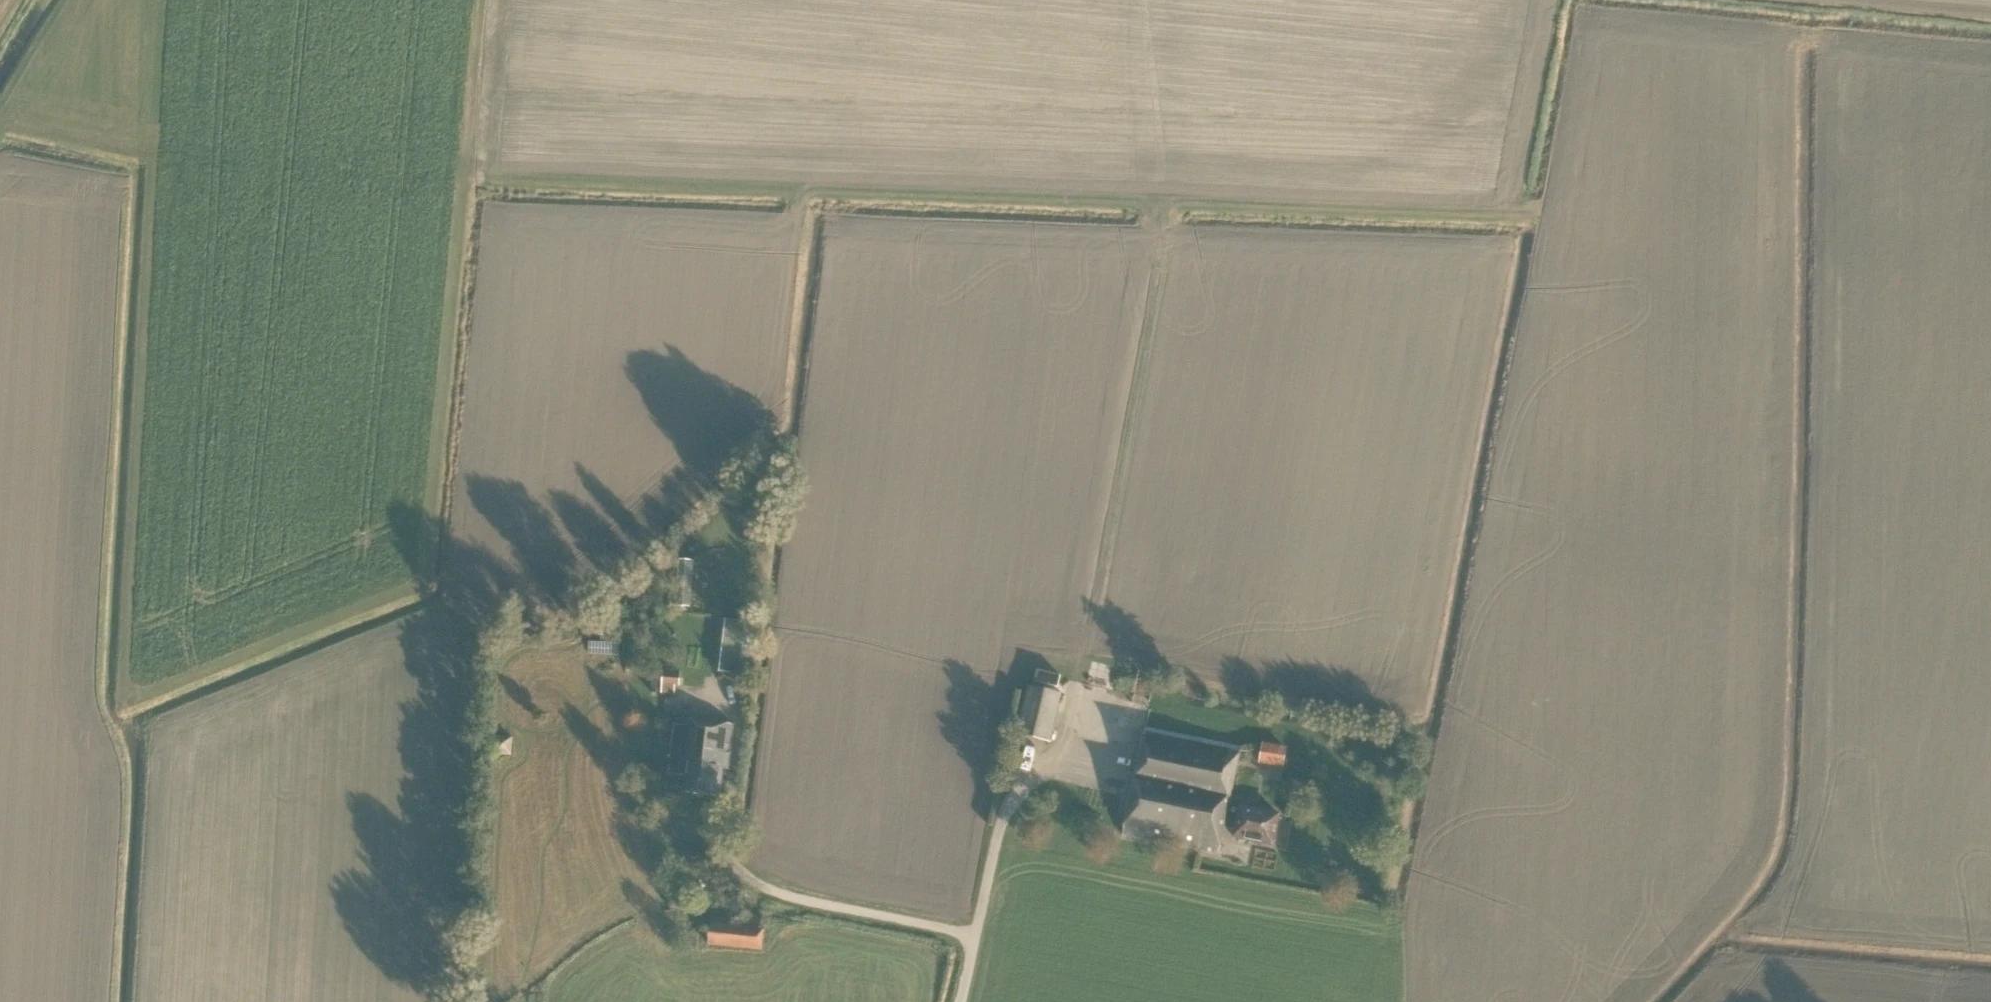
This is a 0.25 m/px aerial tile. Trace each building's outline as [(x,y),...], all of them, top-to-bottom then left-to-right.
[(698,582),(698,559),(683,558),(682,605),(695,605),(695,601),(723,601),(723,590),(714,590),(714,582),(698,582)] [(716,671),(748,675),(754,623),(722,619),(716,671)] [(662,685),(679,686),(681,672),(663,671),(662,685)] [(1018,736),(1051,744),(1062,695),(1029,687),(1018,736)] [(723,770),(728,770),(733,726),(675,719),(668,775),(685,777),(683,794),(720,798),(723,770)] [(1122,838),(1219,857),(1225,826),(1237,829),(1234,841),(1273,849),(1279,819),(1241,810),(1243,800),(1231,798),(1241,751),(1144,732),(1122,838)] [(511,755),(513,737),(494,736),(493,754),(511,755)] [(1260,762),(1283,767),(1286,751),(1263,746),(1260,762)] [(708,944),(762,950),(765,923),(711,917),(708,944)]
